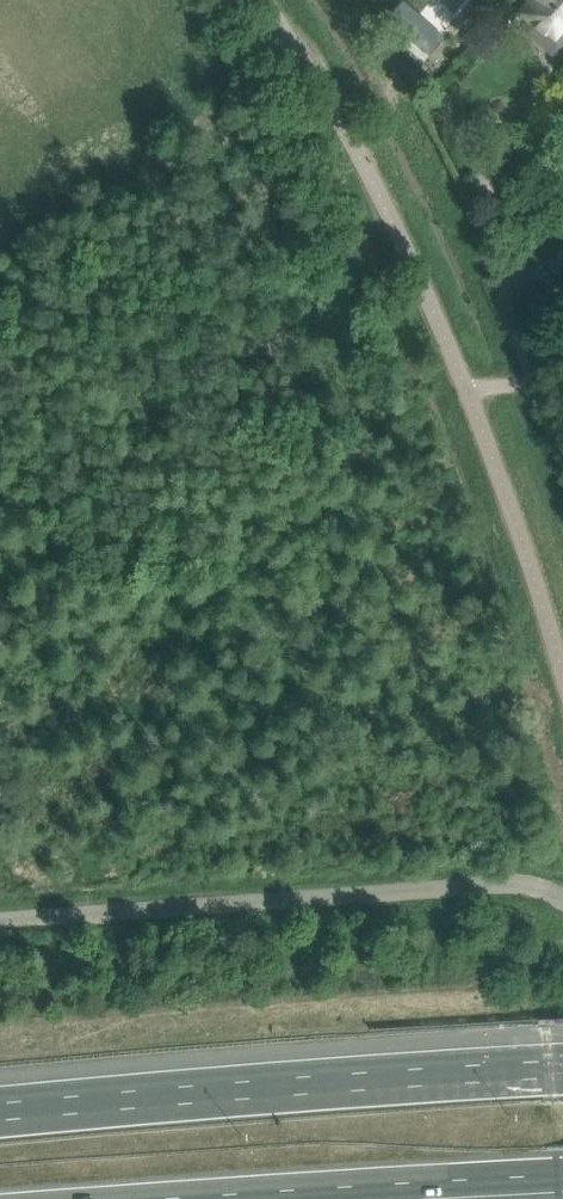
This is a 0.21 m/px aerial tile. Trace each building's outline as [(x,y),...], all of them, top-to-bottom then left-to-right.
[(520,12),(556,44),(562,36),(562,0),(531,0),(520,12)] [(384,3),(370,11),(376,21),(389,13),(384,3)] [(475,187),(474,193),(478,198),(489,200),(494,196),(495,189),(491,184),(480,183),(475,187)]
